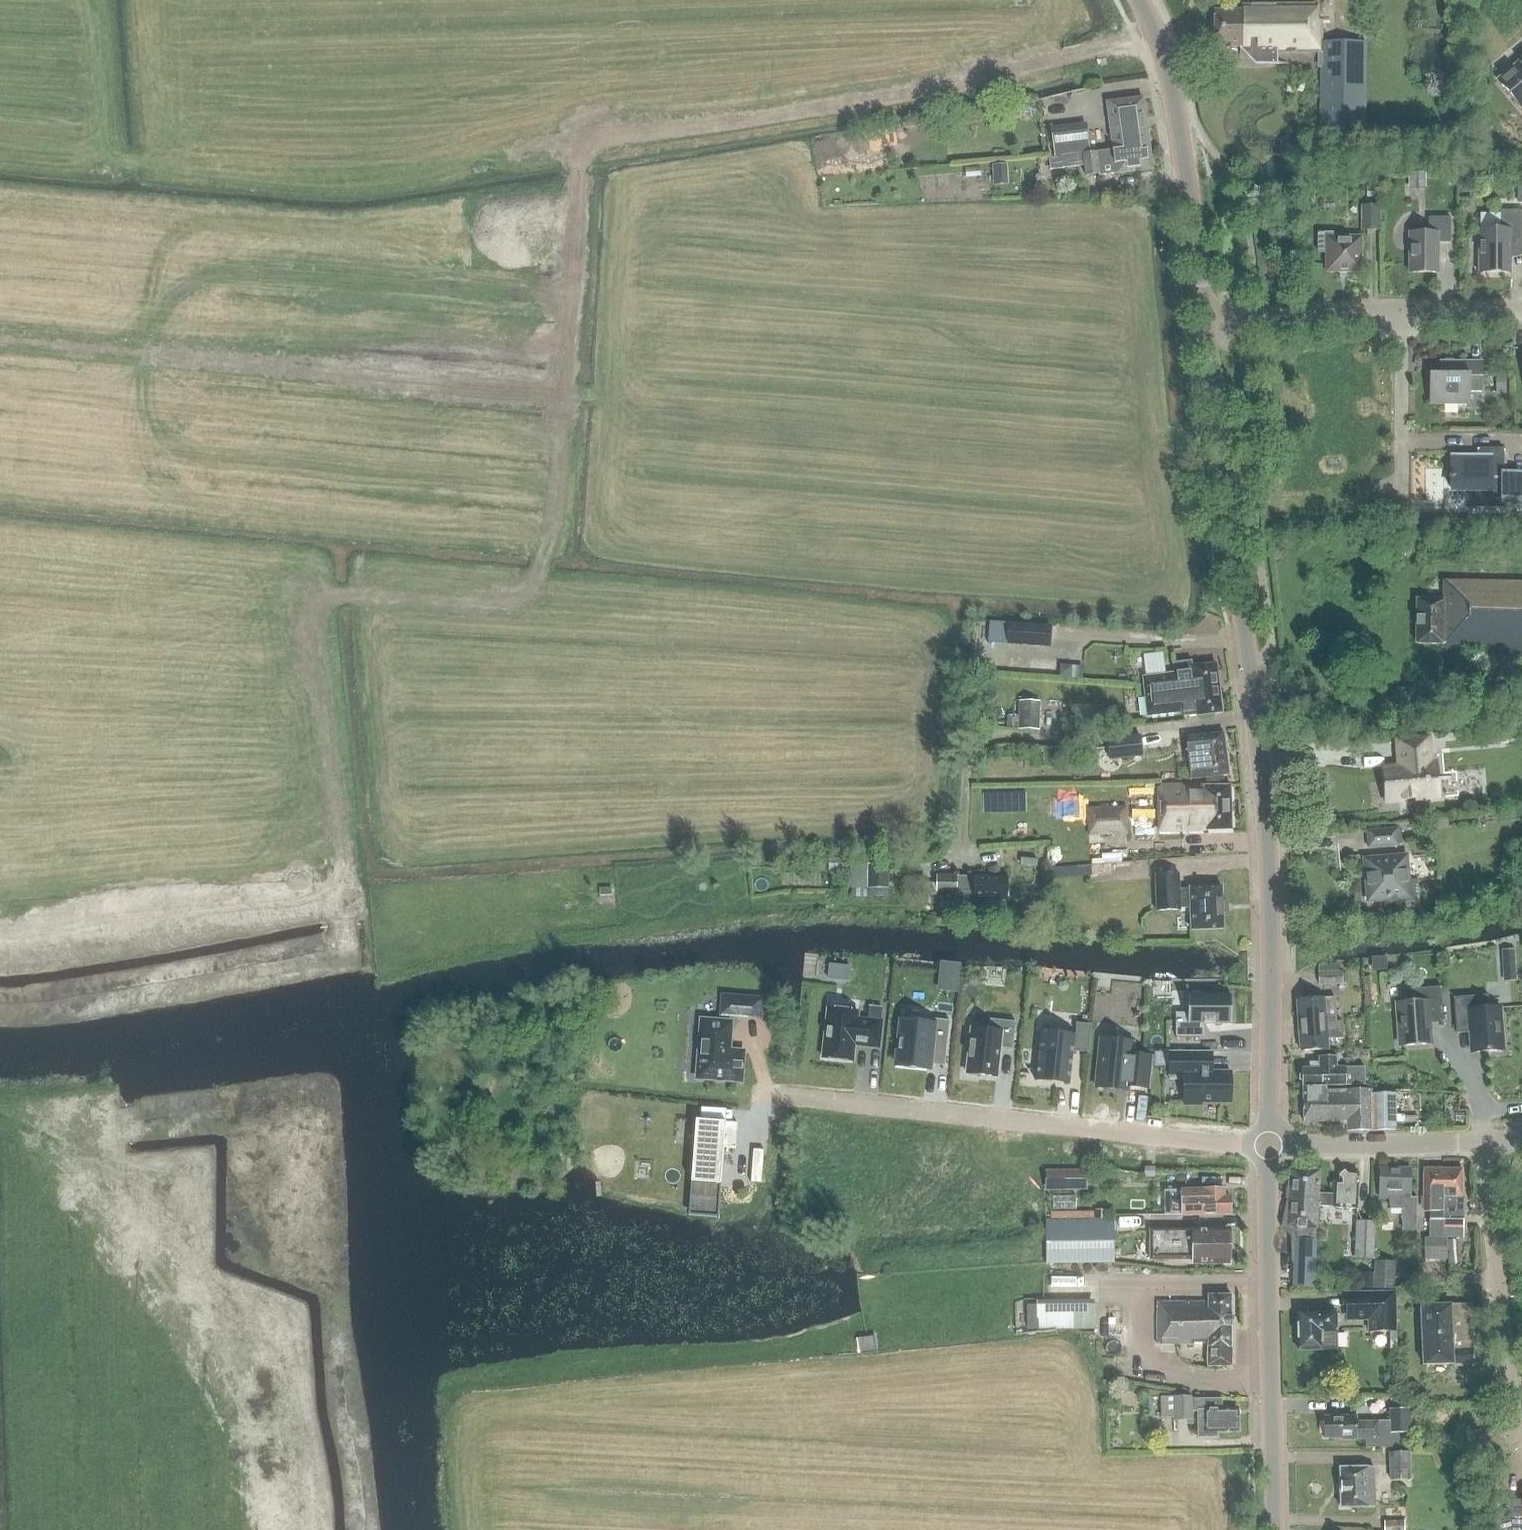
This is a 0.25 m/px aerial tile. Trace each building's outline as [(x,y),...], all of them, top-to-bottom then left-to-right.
[(1365,130),(1366,42),(1321,43),(1321,19),(1318,19),(1318,5),(1243,5),(1243,10),(1214,11),(1214,47),(1240,47),(1240,58),(1250,58),(1256,64),(1286,64),(1286,63),(1273,62),(1273,53),(1321,52),(1320,130),(1365,130)] [(1516,66),(1497,81),(1520,108),(1521,107),(1521,73),(1516,66)] [(1111,103),(1113,126),(1147,123),(1144,99),(1111,103)] [(1086,152),(1085,151),(1090,150),(1086,123),(1050,127),(1054,156),(1086,152)] [(1113,126),(1115,148),(1149,145),(1147,123),(1113,126)] [(1090,150),(1085,151),(1086,152),(1054,156),(1048,157),(1050,170),(1084,166),(1086,176),(1099,174),(1099,176),(1116,174),(1116,176),(1153,171),(1149,145),(1115,148),(1090,150)] [(993,185),(1008,185),(1007,164),(992,165),(993,185)] [(1426,190),(1426,173),(1408,174),(1408,190),(1426,190)] [(1361,206),(1361,230),(1379,230),(1379,206),(1361,206)] [(1511,273),(1511,234),(1521,234),(1521,210),(1500,210),(1500,229),(1479,229),(1479,273),(1511,273)] [(1409,272),(1438,273),(1438,243),(1450,243),(1450,217),(1428,217),(1428,233),(1409,233),(1409,272)] [(1325,252),(1325,272),(1361,272),(1361,236),(1333,236),(1333,233),(1318,233),(1318,252),(1321,252),(1325,252)] [(1430,375),(1430,404),(1469,404),(1469,392),(1481,392),(1481,362),(1440,362),(1440,375),(1430,375)] [(1496,374),(1496,383),(1506,383),(1506,374),(1496,374)] [(1452,491),(1469,491),(1469,508),(1503,508),(1503,502),(1521,502),(1521,474),(1503,474),(1503,448),(1489,448),(1489,457),(1452,457),(1452,473),(1449,476),(1452,479),(1452,491)] [(1444,580),(1444,600),(1418,600),(1417,644),(1462,644),(1462,648),(1521,649),(1521,581),(1444,580)] [(989,621),(988,643),(1007,645),(1051,647),(1052,625),(1008,622),(989,621)] [(1174,674),(1143,677),(1145,697),(1219,690),(1216,665),(1192,668),(1192,662),(1173,664),(1174,674)] [(1072,666),(1061,665),(1060,678),(1071,679),(1072,666)] [(1219,690),(1145,697),(1147,716),(1182,713),(1183,718),(1221,714),(1219,690)] [(1041,701),(1019,701),(1018,730),(1040,730),(1041,701)] [(1187,739),(1190,759),(1193,780),(1229,775),(1226,755),(1223,734),(1187,739)] [(1140,736),(1108,739),(1110,760),(1142,756),(1140,736)] [(1436,797),(1433,765),(1429,765),(1426,739),(1397,742),(1399,768),(1383,770),(1386,801),(1436,797)] [(1207,783),(1162,783),(1162,798),(1160,798),(1160,832),(1190,831),(1208,831),(1233,831),(1231,787),(1207,787),(1207,783)] [(1127,835),(1126,809),(1090,809),(1091,835),(1127,835)] [(1398,827),(1366,830),(1368,849),(1400,846),(1398,827)] [(1404,853),(1364,856),(1368,896),(1387,894),(1388,904),(1418,901),(1416,876),(1406,877),(1404,853)] [(849,887),(852,887),(867,887),(868,863),(850,862),(849,887)] [(887,889),(888,864),(868,863),(867,887),(887,889)] [(1188,889),(1180,889),(1180,873),(1154,875),(1156,912),(1181,911),(1181,909),(1189,909),(1190,932),(1224,930),(1223,913),(1229,913),(1228,902),(1223,902),(1223,885),(1188,887),(1188,889)] [(1007,879),(937,876),(936,892),(957,892),(956,911),(989,912),(989,902),(1006,903),(1007,879)] [(1516,948),(1500,949),(1501,966),(1518,965),(1516,948)] [(1342,971),(1318,972),(1319,986),(1343,985),(1342,971)] [(1396,1004),(1400,1046),(1431,1044),(1429,1024),(1443,1023),(1440,987),(1406,990),(1407,1003),(1396,1004)] [(1176,1013),(1176,1037),(1203,1037),(1203,1024),(1231,1024),(1231,995),(1188,995),(1188,1013),(1176,1013)] [(1488,995),(1454,998),(1456,1034),(1470,1033),(1472,1053),(1503,1050),(1500,1008),(1489,1009),(1488,995)] [(736,997),(735,1016),(746,1017),(748,997),(736,997)] [(1338,1024),(1337,1000),(1326,1001),(1326,1000),(1298,1001),(1300,1051),(1329,1049),(1328,1038),(1344,1038),(1343,1024),(1338,1024)] [(869,1007),(868,1021),(880,1022),(882,1008),(869,1007)] [(822,1058),(852,1061),(854,1044),(878,1047),(881,1022),(880,1022),(868,1021),(857,1019),(858,1012),(828,1009),(822,1058)] [(902,1021),(897,1066),(928,1069),(929,1065),(929,1059),(945,1060),(950,1021),(933,1019),(932,1024),(902,1021)] [(1016,1022),(990,1019),(989,1031),(972,1029),(967,1074),(996,1077),(1000,1048),(1013,1049),(1016,1022)] [(730,1023),(702,1021),(698,1078),(741,1081),(743,1053),(728,1051),(730,1023)] [(1073,1036),(1042,1032),(1042,1031),(1041,1031),(1036,1081),(1037,1081),(1037,1079),(1069,1082),(1068,1085),(1070,1085),(1073,1051),(1088,1053),(1091,1025),(1076,1023),(1075,1035),(1073,1034),(1073,1036)] [(1099,1053),(1096,1087),(1119,1090),(1128,1090),(1128,1087),(1133,1043),(1113,1040),(1101,1039),(1099,1053)] [(1169,1052),(1169,1080),(1183,1080),(1183,1105),(1202,1105),(1202,1103),(1231,1103),(1231,1072),(1211,1072),(1211,1053),(1202,1052),(1169,1052)] [(1304,1085),(1304,1087),(1328,1087),(1328,1086),(1366,1085),(1366,1066),(1345,1067),(1345,1069),(1337,1069),(1337,1056),(1320,1057),(1320,1062),(1309,1062),(1309,1069),(1303,1069),(1303,1073),(1300,1074),(1301,1081),(1304,1085)] [(1347,1131),(1396,1130),(1396,1123),(1396,1115),(1396,1093),(1372,1094),(1371,1089),(1328,1090),(1328,1087),(1304,1087),(1305,1121),(1325,1120),(1329,1125),(1347,1125),(1347,1131)] [(737,1123),(695,1120),(694,1139),(700,1139),(695,1206),(718,1208),(717,1218),(719,1218),(723,1147),(735,1148),(737,1123)] [(753,1149),(750,1183),(761,1183),(764,1150),(753,1149)] [(1156,1177),(1156,1168),(1147,1168),(1147,1177),(1156,1177)] [(1405,1209),(1405,1230),(1416,1230),(1417,1196),(1411,1196),(1412,1169),(1381,1169),(1381,1198),(1389,1198),(1389,1205),(1390,1209),(1405,1209)] [(1425,1212),(1430,1212),(1429,1239),(1425,1239),(1425,1260),(1448,1260),(1449,1240),(1442,1240),(1442,1238),(1443,1228),(1443,1212),(1443,1210),(1444,1169),(1425,1169),(1424,1197),(1426,1197),(1425,1212)] [(1443,1212),(1462,1212),(1463,1170),(1444,1169),(1443,1210),(1443,1212)] [(1320,1173),(1291,1172),(1288,1232),(1296,1232),(1293,1288),(1314,1289),(1320,1173)] [(1045,1189),(1061,1189),(1061,1174),(1045,1173),(1045,1189)] [(1358,1174),(1344,1173),(1339,1179),(1339,1182),(1335,1182),(1334,1194),(1320,1195),(1319,1208),(1357,1209),(1358,1174)] [(1225,1188),(1204,1188),(1182,1188),(1182,1213),(1231,1213),(1231,1196),(1225,1196),(1225,1188)] [(1443,1212),(1443,1228),(1463,1228),(1463,1212),(1462,1212),(1443,1212)] [(1372,1257),(1374,1222),(1355,1221),(1354,1256),(1372,1257)] [(1114,1264),(1114,1224),(1044,1225),(1045,1264),(1114,1264)] [(1443,1228),(1442,1238),(1447,1239),(1463,1239),(1463,1228),(1443,1228)] [(1227,1229),(1151,1230),(1151,1259),(1193,1258),(1193,1263),(1227,1262),(1227,1259),(1232,1257),(1231,1251),(1227,1248),(1227,1229)] [(1397,1287),(1398,1261),(1378,1261),(1377,1287),(1397,1287)] [(1371,1288),(1372,1275),(1358,1275),(1358,1288),(1371,1288)] [(1368,1294),(1345,1294),(1346,1321),(1369,1321),(1369,1333),(1396,1333),(1396,1293),(1368,1294)] [(1209,1303),(1158,1305),(1159,1346),(1208,1345),(1209,1368),(1233,1368),(1232,1328),(1235,1328),(1235,1317),(1232,1316),(1232,1296),(1209,1297),(1209,1303)] [(1028,1304),(1029,1332),(1097,1329),(1096,1302),(1028,1304)] [(1472,1305),(1422,1307),(1424,1364),(1474,1363),(1472,1305)] [(1336,1313),(1298,1314),(1299,1351),(1337,1350),(1336,1313)] [(876,1336),(859,1338),(861,1352),(878,1350),(876,1336)] [(1422,1389),(1415,1383),(1410,1383),(1407,1386),(1408,1391),(1414,1397),(1419,1397),(1422,1394),(1422,1389)] [(1193,1411),(1197,1411),(1198,1438),(1217,1438),(1217,1433),(1240,1432),(1239,1409),(1222,1409),(1222,1399),(1192,1399),(1192,1396),(1173,1397),(1173,1418),(1173,1421),(1193,1421),(1193,1411)] [(1161,1397),(1161,1418),(1173,1418),(1173,1397),(1161,1397)] [(1343,1421),(1325,1421),(1325,1438),(1341,1438),(1341,1441),(1368,1441),(1368,1448),(1399,1448),(1399,1434),(1412,1434),(1412,1410),(1390,1410),(1390,1422),(1356,1422),(1356,1418),(1343,1418),(1343,1421)] [(1409,1480),(1409,1455),(1391,1454),(1390,1480),(1409,1480)] [(1374,1468),(1341,1468),(1342,1508),(1375,1507),(1374,1468)] [(1510,1502),(1510,1529),(1521,1529),(1521,1501),(1510,1502)]
